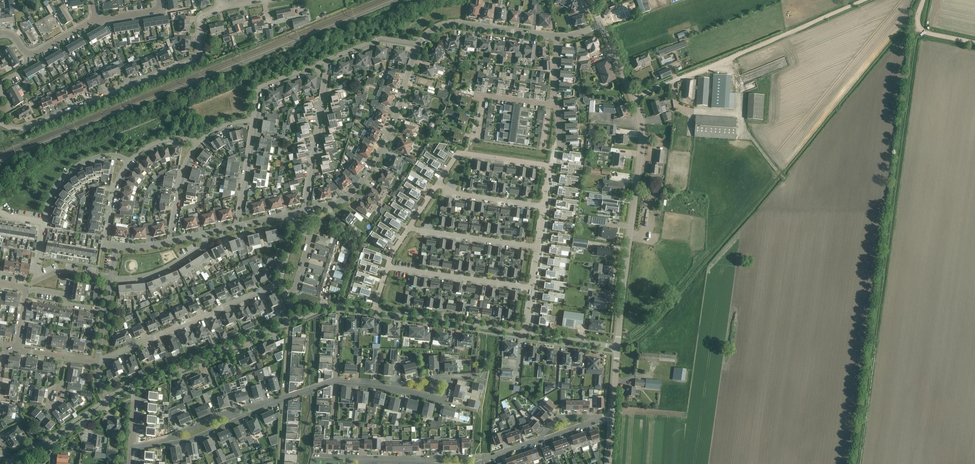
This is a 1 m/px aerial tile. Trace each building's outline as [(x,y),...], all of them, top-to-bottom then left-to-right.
[(12,15),(15,15),(13,0),(9,0),(10,12),(4,13),(5,16),(6,23),(13,22),(12,15)] [(101,3),(103,3),(103,5),(104,9),(103,9),(104,11),(119,8),(119,10),(124,9),(124,8),(123,4),(123,0),(110,0),(111,2),(101,3)] [(196,5),(199,3),(201,8),(210,4),(208,0),(194,0),(196,5)] [(475,5),(470,5),(469,17),(476,18),(477,15),(480,15),(481,10),(482,1),(482,0),(476,0),(475,5)] [(524,21),(523,24),(531,26),(533,15),(536,16),(536,14),(536,5),(537,3),(537,0),(532,1),(532,5),(532,11),(531,11),(529,13),(528,14),(525,14),(524,18),(524,21)] [(554,4),(562,3),(562,5),(564,7),(565,7),(567,7),(569,7),(570,11),(573,10),(573,11),(577,9),(576,8),(579,7),(576,1),(575,2),(574,0),(572,0),(567,2),(566,0),(565,0),(554,0),(554,4)] [(644,13),(650,11),(646,0),(640,0),(644,13)] [(46,1),(43,3),(50,14),(53,12),(54,12),(53,11),(49,5),(46,1)] [(484,9),(483,19),(484,19),(484,20),(486,20),(487,20),(487,19),(490,20),(490,19),(494,20),(495,15),(495,10),(496,4),(489,3),(489,6),(488,6),(488,10),(484,9)] [(56,10),(53,11),(54,12),(53,12),(55,15),(58,13),(65,25),(71,21),(66,12),(68,10),(65,4),(60,7),(61,8),(57,10),(56,10)] [(612,15),(611,15),(612,19),(612,20),(613,20),(614,23),(615,22),(619,21),(622,20),(621,20),(625,18),(626,18),(627,18),(625,12),(628,11),(628,9),(626,5),(618,8),(619,9),(618,9),(619,11),(620,12),(618,12),(618,13),(616,13),(615,13),(614,14),(612,15)] [(517,24),(517,22),(521,23),(521,20),(521,18),(522,13),(523,8),(523,7),(519,6),(518,12),(515,12),(515,13),(511,12),(510,18),(509,22),(511,23),(510,24),(515,24),(515,23),(517,24)] [(295,16),(293,8),(276,12),(278,20),(295,16)] [(508,11),(506,11),(506,10),(498,9),(497,21),(499,21),(499,22),(502,22),(502,21),(504,22),(504,21),(507,21),(508,11)] [(28,11),(25,13),(28,18),(32,24),(35,23),(28,11)] [(577,17),(575,13),(568,14),(569,18),(572,18),(574,26),(585,23),(583,16),(577,17)] [(51,14),(43,19),(51,33),(54,31),(53,29),(56,28),(57,27),(58,26),(51,14)] [(536,14),(536,16),(536,20),(540,20),(540,27),(546,27),(546,28),(551,28),(551,23),(550,23),(550,17),(544,17),(544,14),(536,14)] [(185,16),(179,16),(179,32),(187,32),(187,29),(190,29),(190,20),(185,20),(185,16)] [(244,23),(242,17),(231,20),(233,26),(235,25),(237,33),(244,30),(242,24),(244,23)] [(253,27),(254,33),(258,32),(258,31),(262,31),(262,30),(262,27),(265,26),(264,21),(261,21),(260,17),(252,19),(253,27)] [(300,19),(292,21),(294,29),(306,24),(304,18),(300,19)] [(51,33),(43,19),(35,24),(42,36),(43,35),(44,35),(47,33),(48,34),(51,33)] [(29,26),(23,29),(24,29),(25,32),(32,44),(33,43),(33,44),(36,43),(36,42),(38,41),(36,38),(38,36),(33,27),(32,24),(31,24),(30,21),(27,22),(29,26)] [(224,31),(222,23),(209,26),(212,35),(224,31)] [(98,29),(103,38),(108,35),(105,29),(103,26),(98,29)] [(103,38),(98,29),(93,32),(98,41),(97,42),(99,45),(101,44),(99,41),(102,39),(103,38)] [(689,35),(687,31),(677,35),(679,39),(689,35)] [(88,35),(87,35),(91,42),(89,43),(91,45),(92,45),(94,43),(97,42),(98,41),(93,32),(88,35)] [(460,36),(454,36),(453,38),(449,39),(447,37),(442,40),(448,50),(450,48),(450,49),(456,48),(456,47),(458,47),(460,36)] [(192,37),(178,37),(178,43),(181,43),(181,52),(190,52),(190,44),(190,42),(192,42),(192,37)] [(467,47),(475,49),(476,45),(477,40),(473,40),(474,38),(472,37),(466,37),(465,41),(464,47),(464,49),(467,49),(467,47)] [(82,39),(77,42),(81,48),(86,45),(82,38),(82,39)] [(595,39),(595,38),(588,41),(588,42),(587,42),(589,47),(591,53),(599,50),(597,44),(598,43),(597,38),(595,39)] [(488,41),(485,40),(485,41),(480,40),(480,45),(479,49),(485,50),(485,52),(491,53),(491,50),(492,46),(493,41),(488,41)] [(497,51),(503,52),(504,49),(505,44),(502,43),(502,42),(495,41),(495,46),(494,50),(491,50),(491,53),(496,54),(497,53),(497,51)] [(687,46),(685,41),(658,51),(660,56),(687,46)] [(77,42),(72,45),(75,51),(81,48),(77,42)] [(441,46),(437,43),(435,46),(434,46),(432,49),(433,50),(432,52),(431,52),(428,56),(432,58),(432,59),(437,63),(445,52),(441,46)] [(519,45),(520,44),(510,43),(509,52),(518,53),(519,50),(519,45)] [(75,51),(72,45),(67,47),(66,47),(70,54),(75,51)] [(529,46),(525,46),(524,51),(524,55),(528,56),(527,59),(535,60),(536,50),(535,50),(536,46),(529,45),(529,46)] [(4,52),(7,57),(14,53),(11,48),(8,50),(7,47),(0,50),(2,54),(4,52)] [(161,52),(155,54),(156,56),(157,61),(161,59),(162,62),(170,59),(169,56),(172,55),(170,50),(167,51),(166,48),(160,51),(161,52)] [(370,56),(371,59),(372,59),(375,65),(381,62),(380,60),(380,59),(382,49),(377,48),(376,54),(373,55),(372,51),(368,52),(370,56)] [(549,57),(546,57),(546,48),(539,48),(539,53),(539,58),(543,58),(543,61),(544,69),(544,71),(550,72),(550,71),(550,60),(549,57)] [(562,48),(562,54),(565,54),(565,57),(567,57),(567,61),(576,61),(578,61),(577,55),(576,55),(573,55),(573,54),(573,49),(562,48)] [(389,56),(390,56),(390,53),(386,52),(387,50),(382,49),(380,59),(385,59),(385,60),(388,61),(389,56)] [(61,51),(56,54),(58,57),(59,60),(61,62),(60,63),(62,66),(64,65),(62,62),(66,60),(61,50),(61,51)] [(393,61),(398,61),(400,52),(395,51),(394,53),(390,53),(390,56),(391,56),(390,61),(393,62),(393,61)] [(400,52),(398,61),(403,62),(403,63),(406,64),(408,58),(409,59),(410,56),(411,53),(407,52),(407,53),(405,52),(400,52)] [(4,64),(1,66),(2,67),(7,64),(8,64),(10,62),(17,59),(14,53),(7,57),(2,60),(4,64)] [(589,60),(588,53),(577,55),(578,61),(589,60)] [(56,54),(51,57),(54,63),(59,60),(58,57),(56,54)] [(119,54),(116,55),(123,70),(125,69),(128,75),(129,75),(130,76),(133,74),(129,63),(124,65),(119,54)] [(651,60),(648,54),(632,61),(635,69),(641,66),(641,65),(651,60)] [(155,63),(152,56),(144,59),(145,60),(141,61),(144,70),(152,67),(151,65),(155,63)] [(353,60),(350,61),(351,64),(352,67),(353,66),(355,70),(361,67),(361,66),(363,56),(358,56),(357,62),(354,63),(353,60)] [(371,59),(370,56),(368,57),(363,56),(361,66),(361,67),(363,72),(368,71),(366,67),(367,65),(372,63),(370,59),(371,59)] [(45,59),(49,66),(54,63),(51,57),(46,60),(45,59)] [(17,59),(10,62),(13,68),(20,64),(17,59)] [(67,61),(66,61),(71,70),(75,68),(71,62),(69,59),(67,61)] [(137,59),(129,63),(133,74),(137,72),(138,71),(138,70),(141,68),(139,63),(137,59)] [(576,61),(567,61),(561,60),(561,66),(565,66),(564,69),(566,69),(566,72),(575,73),(579,73),(579,71),(575,71),(576,66),(572,66),(572,62),(572,61),(576,61)] [(590,68),(589,61),(578,62),(579,70),(590,68)] [(609,61),(596,66),(604,84),(616,79),(613,71),(612,72),(611,69),(612,68),(609,61)] [(35,66),(39,72),(44,69),(40,62),(40,63),(35,66)] [(113,63),(110,64),(112,67),(113,71),(115,76),(119,74),(120,73),(120,72),(123,70),(120,65),(117,66),(117,65),(114,66),(113,63)] [(334,69),(333,77),(337,77),(342,75),(342,74),(344,64),(339,63),(339,65),(335,65),(334,69)] [(352,67),(351,64),(349,65),(344,64),(342,74),(347,75),(348,73),(353,71),(351,67),(352,67)] [(445,68),(434,64),(433,68),(424,65),(421,74),(431,78),(433,74),(436,75),(437,74),(438,71),(443,73),(445,68)] [(35,66),(30,69),(33,75),(39,72),(35,66)] [(106,67),(97,71),(100,77),(102,81),(105,80),(106,82),(108,81),(107,79),(110,78),(107,70),(106,67)] [(112,67),(107,70),(110,78),(115,76),(113,71),(112,67)] [(96,68),(93,69),(95,73),(90,75),(91,78),(95,87),(100,84),(99,82),(102,81),(100,77),(97,71),(96,68)] [(28,78),(33,75),(30,69),(25,72),(24,71),(24,72),(28,78)] [(672,74),(669,69),(659,73),(661,79),(672,74)] [(478,85),(482,86),(481,86),(484,87),(487,71),(484,70),(483,73),(478,72),(477,83),(478,83),(478,85)] [(475,72),(466,71),(465,75),(463,75),(462,83),(470,84),(471,79),(472,78),(474,79),(474,80),(475,72)] [(487,71),(484,87),(486,87),(486,86),(488,87),(491,87),(491,85),(493,85),(494,78),(494,74),(489,73),(490,71),(487,71)] [(388,72),(386,80),(398,84),(398,82),(399,82),(400,79),(399,79),(399,78),(393,77),(394,73),(388,72)] [(499,89),(500,89),(502,73),(499,72),(499,79),(494,78),(493,85),(494,86),(494,87),(499,88),(499,89)] [(565,84),(574,85),(575,78),(571,78),(572,73),(575,73),(566,72),(560,72),(560,78),(564,78),(564,80),(565,80),(565,84)] [(502,73),(500,89),(501,89),(507,89),(507,87),(509,88),(509,86),(511,86),(513,74),(510,74),(510,77),(505,76),(505,73),(502,73)] [(513,74),(511,86),(514,86),(514,88),(515,88),(515,90),(520,91),(520,92),(521,92),(524,76),(521,75),(520,82),(515,81),(516,75),(513,74)] [(731,76),(714,75),(711,108),(728,109),(734,110),(735,94),(729,93),(731,76)] [(304,91),(310,88),(310,87),(312,77),(307,76),(306,82),(303,84),(302,79),(298,80),(301,88),(302,87),(304,91)] [(524,76),(521,92),(523,92),(523,91),(524,92),(528,92),(528,90),(529,90),(531,83),(531,80),(526,79),(527,76),(524,76)] [(312,77),(310,87),(315,88),(315,89),(318,89),(318,88),(320,88),(321,82),(316,81),(317,78),(312,77)] [(86,80),(83,82),(86,87),(89,86),(89,88),(91,87),(91,88),(95,87),(91,78),(86,80)] [(531,83),(529,90),(531,91),(531,93),(534,93),(536,93),(536,94),(537,94),(539,78),(536,78),(536,80),(531,80),(531,83)] [(539,78),(537,94),(538,94),(544,94),(544,92),(545,93),(546,86),(541,85),(542,78),(539,78)] [(695,86),(695,90),(698,90),(697,105),(707,106),(709,79),(698,78),(698,86),(695,86)] [(382,79),(379,88),(383,89),(389,91),(390,88),(392,88),(392,89),(396,90),(396,89),(397,85),(398,84),(386,80),(382,79)] [(694,100),(695,90),(695,86),(696,80),(684,81),(683,91),(682,99),(694,100)] [(80,81),(75,83),(75,85),(79,94),(81,93),(82,94),(87,92),(86,87),(83,82),(80,83),(80,81)] [(11,86),(5,89),(10,97),(18,92),(21,90),(18,85),(17,86),(15,83),(11,86)] [(283,87),(279,88),(281,93),(282,95),(283,95),(285,99),(291,96),(293,85),(288,84),(287,90),(284,91),(283,87)] [(452,87),(442,84),(440,88),(451,92),(452,91),(452,87)] [(574,85),(565,84),(560,84),(559,89),(563,90),(563,92),(564,92),(564,96),(573,97),(574,90),(570,90),(571,85),(574,85)] [(70,87),(68,88),(69,92),(72,98),(78,96),(77,95),(79,94),(75,85),(70,87)] [(300,85),(298,86),(293,85),(291,96),(294,102),(298,101),(296,96),(297,94),(302,92),(300,88),(301,88),(300,85)] [(65,89),(60,91),(64,100),(66,99),(66,100),(72,98),(69,92),(68,88),(65,89)] [(274,93),(272,104),(272,103),(274,109),(279,107),(277,103),(278,101),(283,99),(281,96),(282,95),(281,93),(279,88),(276,89),(278,93),(274,93)] [(378,91),(377,96),(380,97),(383,98),(392,101),(393,100),(393,99),(393,100),(394,96),(388,94),(389,91),(383,89),(380,88),(379,91),(378,91)] [(18,92),(10,97),(13,102),(21,97),(24,95),(21,90),(18,92)] [(330,103),(331,102),(342,100),(341,100),(341,99),(344,98),(342,90),(335,91),(336,94),(331,95),(333,102),(330,102),(330,103)] [(449,93),(439,90),(437,96),(447,99),(449,93)] [(60,91),(52,94),(56,104),(62,102),(62,101),(64,100),(60,91)] [(45,97),(48,106),(50,106),(51,107),(56,104),(54,98),(53,99),(53,98),(53,97),(51,92),(47,94),(48,96),(45,97)] [(267,106),(272,104),(274,93),(269,92),(268,98),(265,98),(264,105),(267,106)] [(430,95),(420,92),(419,96),(415,95),(413,103),(423,106),(425,102),(427,103),(430,95)] [(467,95),(459,93),(456,102),(461,104),(460,106),(468,108),(470,100),(465,99),(465,98),(466,95),(467,95)] [(765,95),(749,94),(747,119),(763,120),(765,95)] [(48,106),(45,97),(44,95),(39,97),(36,98),(39,105),(41,110),(47,108),(46,107),(48,106)] [(21,97),(13,102),(16,107),(22,103),(23,106),(28,103),(27,100),(24,102),(21,97)] [(372,101),(371,104),(374,105),(377,106),(384,108),(385,105),(387,106),(390,107),(391,107),(392,103),(392,101),(383,98),(380,97),(379,101),(375,101),(374,102),(372,101)] [(314,109),(313,103),(314,102),(313,100),(304,103),(305,105),(304,105),(301,106),(302,112),(314,109)] [(330,103),(331,109),(332,109),(333,112),(345,109),(343,101),(342,102),(342,100),(331,102),(330,103)] [(569,113),(579,112),(578,106),(575,106),(575,101),(568,101),(563,102),(564,107),(567,107),(568,110),(569,110),(569,113)] [(659,102),(652,104),(655,116),(662,114),(662,113),(666,112),(664,107),(665,106),(664,101),(659,103),(659,102)] [(378,113),(377,116),(386,119),(387,117),(388,117),(389,114),(388,114),(383,112),(384,108),(377,106),(374,105),(373,106),(372,107),(373,108),(374,109),(376,110),(375,112),(378,113)] [(418,112),(410,110),(408,118),(416,121),(419,122),(424,119),(427,120),(428,117),(429,114),(431,114),(432,112),(408,105),(419,109),(418,112)] [(614,106),(603,105),(603,113),(615,114),(615,113),(619,112),(620,118),(621,118),(626,116),(623,107),(617,108),(617,109),(614,109),(614,106)] [(32,114),(28,106),(16,113),(20,119),(24,117),(25,118),(32,114)] [(502,115),(513,116),(514,107),(503,106),(502,115)] [(514,107),(513,116),(512,125),(510,134),(509,143),(509,144),(514,144),(516,135),(517,126),(518,117),(519,108),(514,107)] [(519,108),(518,117),(529,119),(530,109),(519,108)] [(312,110),(314,109),(302,112),(303,112),(303,113),(297,115),(299,123),(301,122),(308,121),(307,118),(313,116),(312,110)] [(326,123),(328,123),(342,120),(341,113),(344,113),(343,110),(345,109),(333,112),(333,115),(328,116),(329,122),(326,123)] [(465,113),(457,111),(455,117),(460,118),(458,124),(466,126),(468,118),(463,117),(463,116),(464,113),(465,113)] [(579,112),(569,113),(564,114),(565,119),(568,119),(568,121),(570,121),(570,125),(580,124),(579,118),(576,118),(575,113),(579,113),(579,112)] [(262,123),(262,126),(274,128),(275,120),(276,120),(277,120),(278,114),(274,116),(269,118),(269,122),(263,121),(263,123),(262,123)] [(368,121),(368,122),(372,123),(377,126),(379,122),(381,123),(381,124),(384,125),(384,124),(386,121),(386,119),(377,116),(374,115),(373,115),(372,119),(370,118),(369,119),(368,121)] [(512,125),(513,116),(502,115),(501,124),(512,125)] [(736,118),(696,116),(694,137),(735,139),(736,118)] [(517,126),(528,128),(529,119),(518,117),(517,126)] [(311,130),(309,123),(309,124),(308,121),(301,122),(302,125),(301,125),(302,132),(299,132),(299,133),(311,130)] [(328,123),(326,123),(327,123),(327,126),(328,130),(329,130),(329,133),(332,132),(336,131),(342,130),(341,126),(340,127),(338,121),(328,123)] [(365,121),(364,125),(369,129),(368,132),(379,137),(380,136),(380,135),(380,136),(382,133),(381,132),(376,129),(377,126),(372,123),(368,122),(366,121),(365,121)] [(419,126),(410,123),(409,126),(406,125),(403,134),(412,137),(414,132),(417,133),(419,126)] [(500,133),(510,134),(512,125),(501,124),(500,133)] [(571,133),(571,137),(577,136),(580,136),(580,129),(577,130),(576,125),(580,124),(570,125),(565,125),(565,131),(569,131),(569,133),(571,133)] [(274,128),(262,126),(261,129),(262,129),(262,130),(267,131),(267,135),(273,136),(274,128)] [(517,126),(516,135),(526,137),(528,128),(517,126)] [(607,126),(607,131),(610,131),(610,135),(615,136),(615,134),(616,127),(610,126),(607,126)] [(277,134),(277,137),(285,138),(286,130),(283,129),(282,135),(277,134)] [(459,131),(452,129),(449,139),(453,140),(453,142),(461,144),(463,136),(458,135),(458,134),(458,131),(459,132),(459,131)] [(247,138),(248,133),(242,134),(241,131),(239,131),(236,130),(235,131),(238,143),(243,142),(243,139),(247,138)] [(308,131),(311,130),(299,133),(301,139),(297,140),(298,143),(305,141),(304,138),(310,137),(308,131)] [(229,133),(231,139),(227,140),(232,151),(235,150),(233,144),(238,143),(235,131),(234,131),(232,133),(229,133)] [(323,144),(335,141),(333,135),(332,132),(329,133),(330,136),(324,137),(326,143),(323,144)] [(364,140),(369,143),(371,140),(373,141),(376,143),(376,142),(378,139),(379,137),(368,132),(366,135),(362,134),(360,138),(364,140)] [(496,137),(497,138),(499,138),(498,142),(509,143),(510,134),(500,133),(497,132),(496,137)] [(526,137),(516,135),(514,144),(525,146),(526,137)] [(628,136),(624,135),(624,137),(619,136),(619,141),(615,140),(614,144),(619,144),(626,145),(626,141),(628,140),(628,136)] [(272,143),(272,138),(265,136),(264,140),(260,139),(260,140),(259,140),(259,143),(271,145),(273,146),(280,147),(283,147),(284,143),(273,142),(273,143),(272,143)] [(571,137),(566,137),(566,143),(570,142),(570,145),(572,145),(572,149),(572,153),(582,154),(581,148),(581,141),(577,142),(577,136),(580,136),(571,137)] [(229,151),(232,150),(227,140),(224,142),(221,137),(219,138),(216,139),(215,139),(221,148),(224,146),(225,148),(229,151)] [(212,146),(211,148),(214,152),(216,151),(217,151),(219,150),(221,148),(215,139),(214,140),(213,142),(211,144),(212,146)] [(411,147),(412,143),(400,139),(396,151),(408,155),(409,151),(410,151),(411,151),(412,150),(412,149),(411,148),(411,147)] [(369,143),(364,140),(362,143),(365,144),(362,149),(371,154),(372,152),(371,152),(372,152),(374,149),(373,149),(373,148),(368,146),(369,143)] [(294,147),(296,153),(305,151),(307,151),(306,144),(305,141),(298,143),(294,144),(294,147)] [(323,144),(325,150),(326,153),(329,153),(337,151),(335,141),(323,144)] [(273,146),(271,145),(259,143),(258,147),(259,147),(259,148),(264,149),(264,152),(270,153),(271,148),(273,148),(273,146)] [(439,144),(433,153),(443,160),(447,155),(442,152),(447,145),(439,144)] [(168,150),(169,157),(169,158),(174,158),(175,156),(179,156),(178,147),(172,148),(172,149),(171,149),(168,150)] [(370,153),(362,149),(358,147),(356,152),(357,153),(355,156),(361,159),(363,156),(365,157),(365,158),(368,159),(370,155),(371,154),(370,153)] [(168,150),(168,149),(161,151),(160,152),(157,153),(161,160),(160,160),(162,164),(166,163),(166,162),(165,158),(169,157),(168,150)] [(199,154),(208,160),(211,156),(213,153),(210,151),(209,153),(204,150),(203,152),(200,153),(199,154)] [(663,167),(664,151),(656,150),(655,163),(655,166),(651,165),(650,174),(657,175),(658,166),(663,167)] [(306,158),(305,151),(296,153),(293,154),(293,160),(293,164),(302,162),(301,159),(306,158)] [(337,153),(337,151),(329,153),(326,153),(327,156),(321,157),(323,164),(320,164),(320,165),(332,162),(334,161),(332,154),(337,153)] [(148,158),(152,165),(155,168),(158,167),(158,166),(157,162),(160,160),(161,160),(157,153),(157,152),(151,155),(152,156),(150,156),(148,158)] [(426,152),(423,156),(429,159),(426,163),(437,170),(440,165),(436,162),(437,159),(426,152)] [(572,153),(570,152),(569,155),(563,154),(562,160),(575,162),(575,158),(581,159),(582,154),(572,153)] [(614,166),(614,167),(622,168),(622,167),(622,163),(623,163),(624,158),(623,158),(623,156),(624,156),(624,155),(619,155),(619,153),(613,153),(612,161),(614,162),(614,166)] [(208,160),(199,154),(199,155),(198,158),(197,160),(201,163),(200,165),(202,167),(204,164),(205,165),(208,160)] [(256,161),(268,163),(270,155),(263,154),(263,158),(258,157),(257,158),(256,161)] [(354,163),(352,165),(360,171),(361,170),(361,169),(362,170),(364,167),(363,167),(364,166),(359,163),(361,159),(355,156),(352,154),(350,157),(352,161),(354,163)] [(227,168),(239,170),(240,166),(239,166),(239,165),(236,164),(237,158),(235,158),(236,155),(229,158),(227,168)] [(388,163),(387,165),(388,166),(387,167),(392,168),(397,170),(400,171),(402,166),(399,165),(401,159),(393,156),(391,160),(390,162),(389,162),(389,163),(388,163)] [(148,158),(142,161),(143,162),(142,163),(140,165),(145,171),(148,174),(151,172),(151,171),(149,169),(149,167),(152,165),(148,158)] [(267,171),(268,163),(256,161),(255,164),(256,164),(256,166),(261,167),(261,170),(267,171)] [(431,169),(418,161),(415,165),(422,170),(420,173),(430,180),(434,175),(429,172),(431,169)] [(304,171),(303,165),(302,165),(302,162),(293,164),(295,173),(293,174),(304,171)] [(101,165),(101,177),(101,172),(103,173),(103,174),(109,175),(109,174),(112,174),(113,167),(110,167),(111,164),(105,163),(104,167),(101,167),(101,165)] [(321,164),(320,165),(321,168),(322,171),(322,174),(331,172),(334,171),(333,167),(332,167),(330,167),(329,163),(321,164)] [(573,174),(574,169),(582,171),(583,166),(568,164),(568,167),(561,166),(561,172),(573,174)] [(92,168),(94,179),(93,175),(95,175),(95,177),(101,177),(101,165),(95,165),(95,169),(93,170),(92,168)] [(140,165),(139,165),(135,169),(135,170),(134,171),(133,173),(139,178),(143,181),(145,177),(142,174),(145,171),(140,165)] [(347,168),(345,171),(350,175),(352,172),(354,173),(353,174),(356,176),(357,175),(357,176),(359,172),(360,171),(352,165),(349,170),(347,168)] [(190,173),(202,177),(204,177),(205,171),(206,169),(203,168),(199,167),(198,169),(193,168),(192,170),(190,172),(190,173)] [(84,172),(87,183),(86,179),(88,179),(88,180),(94,179),(92,168),(86,169),(87,173),(84,174),(84,172)] [(227,168),(226,176),(234,177),(234,174),(238,174),(238,173),(239,173),(239,170),(227,168)] [(384,175),(382,174),(378,182),(388,187),(392,179),(391,179),(393,174),(386,170),(384,175)] [(294,180),(303,178),(302,172),(304,171),(293,174),(294,180)] [(344,176),(340,180),(347,186),(349,185),(348,185),(349,185),(352,183),(351,182),(347,178),(350,175),(345,171),(342,174),(344,176)] [(424,180),(412,171),(409,175),(415,179),(413,183),(424,190),(427,185),(423,182),(424,180)] [(76,177),(81,188),(79,184),(81,183),(82,185),(87,183),(84,172),(78,174),(79,178),(77,179),(76,177)] [(254,176),(253,179),(266,181),(267,173),(261,172),(260,175),(255,174),(255,176),(254,176)] [(133,173),(132,173),(128,178),(129,179),(129,180),(127,183),(134,186),(138,188),(139,186),(137,181),(139,178),(133,173)] [(192,183),(200,185),(202,177),(190,173),(189,174),(190,177),(189,180),(193,181),(192,183)] [(164,177),(164,182),(174,184),(174,183),(173,180),(174,177),(168,176),(168,174),(165,174),(165,177),(164,177)] [(571,185),(572,181),(578,182),(578,180),(579,177),(566,176),(566,179),(560,178),(559,184),(571,185)] [(69,184),(76,193),(73,190),(75,189),(76,190),(81,188),(76,177),(71,180),(72,184),(70,185),(69,184)] [(224,186),(237,187),(237,184),(236,184),(236,183),(231,182),(232,179),(226,178),(224,186)] [(264,187),(266,181),(253,179),(253,182),(254,182),(253,184),(256,184),(255,190),(259,189),(259,188),(261,188),(264,187)] [(468,180),(467,189),(473,189),(473,186),(477,187),(478,183),(478,179),(474,179),(474,181),(468,180)] [(334,182),(332,184),(335,190),(339,186),(341,188),(340,188),(343,191),(343,190),(346,187),(346,188),(347,186),(340,180),(336,184),(334,182)] [(620,183),(603,180),(602,192),(624,194),(625,184),(620,183)] [(174,185),(174,184),(164,182),(160,181),(159,187),(161,187),(160,190),(166,191),(166,189),(172,190),(172,187),(174,185)] [(127,183),(127,182),(124,188),(125,189),(124,190),(124,194),(131,195),(132,195),(134,191),(133,190),(134,186),(127,183)] [(406,182),(404,186),(409,190),(407,193),(417,200),(420,195),(415,192),(417,189),(406,182)] [(63,192),(71,200),(72,200),(68,197),(70,195),(71,197),(76,193),(69,184),(64,187),(67,191),(64,193),(63,192)] [(335,190),(332,184),(328,185),(329,188),(324,189),(326,198),(327,198),(328,198),(328,199),(331,198),(331,197),(330,191),(335,190)] [(501,184),(499,193),(505,194),(506,191),(510,192),(510,188),(506,187),(507,185),(501,184)] [(186,191),(185,192),(196,194),(196,191),(203,190),(204,186),(199,186),(194,185),(194,187),(188,186),(187,189),(186,191)] [(237,187),(224,186),(222,198),(231,196),(231,191),(235,192),(235,191),(236,191),(237,187)] [(368,194),(369,195),(368,196),(378,202),(380,198),(383,199),(387,190),(380,186),(377,192),(372,189),(370,192),(369,192),(368,194)] [(93,195),(92,198),(104,199),(101,199),(101,195),(106,196),(106,191),(105,191),(105,190),(105,187),(103,187),(98,187),(98,189),(97,189),(96,193),(95,193),(95,196),(93,195)] [(312,196),(316,195),(316,194),(319,194),(319,196),(319,200),(320,199),(320,200),(324,199),(326,198),(324,189),(321,190),(320,187),(313,188),(312,196)] [(570,197),(570,193),(579,194),(580,190),(564,187),(563,190),(558,189),(557,195),(570,197)] [(156,199),(161,200),(171,201),(172,200),(171,197),(171,195),(165,194),(165,192),(160,191),(160,195),(157,194),(156,199)] [(292,195),(294,205),(300,204),(298,194),(297,192),(295,191),(291,192),(292,195)] [(59,200),(68,207),(65,204),(66,203),(67,204),(71,200),(63,192),(59,196),(62,199),(60,201),(59,200)] [(184,202),(184,207),(187,206),(193,205),(195,204),(195,202),(197,203),(197,198),(196,197),(196,194),(185,192),(185,193),(186,196),(185,202),(184,202)] [(400,192),(397,196),(402,200),(400,203),(411,210),(414,205),(409,202),(410,199),(400,192)] [(124,194),(123,193),(122,200),(123,200),(122,204),(129,205),(129,206),(134,206),(135,202),(130,201),(131,195),(124,194)] [(294,205),(292,195),(289,196),(287,194),(283,195),(284,201),(287,201),(288,206),(294,205)] [(284,201),(283,195),(278,196),(278,199),(274,199),(277,209),(282,208),(281,202),(284,201)] [(598,195),(598,199),(602,200),(602,206),(606,206),(605,212),(613,214),(614,212),(618,213),(619,206),(617,206),(618,202),(617,202),(617,203),(612,202),(612,197),(598,195)] [(271,210),(277,209),(274,199),(274,196),(268,197),(268,196),(264,196),(265,199),(266,205),(269,205),(271,210)] [(91,204),(91,207),(102,208),(99,208),(100,204),(104,205),(105,200),(104,200),(104,199),(92,198),(95,198),(95,202),(94,202),(93,205),(91,204)] [(171,201),(161,200),(156,199),(155,204),(157,205),(157,209),(154,209),(153,214),(158,213),(164,211),(165,211),(165,207),(169,207),(169,205),(171,203),(171,201)] [(260,203),(257,203),(259,213),(265,212),(264,206),(266,205),(265,199),(260,200),(260,203)] [(360,205),(356,209),(361,212),(366,216),(368,217),(370,213),(376,205),(367,199),(363,204),(362,203),(361,203),(360,205)] [(443,202),(442,207),(451,209),(452,200),(446,199),(446,203),(443,202)] [(556,201),(555,207),(568,209),(568,205),(574,205),(573,212),(577,213),(578,206),(578,201),(563,199),(563,202),(556,201)] [(59,200),(55,205),(59,207),(57,210),(56,209),(66,214),(62,212),(63,211),(65,212),(68,207),(59,200)] [(253,214),(259,213),(257,203),(254,204),(254,203),(250,201),(246,202),(245,210),(252,208),(253,214)] [(402,212),(404,209),(393,202),(391,206),(396,210),(394,213),(404,220),(407,215),(402,212)] [(122,204),(121,204),(120,210),(121,211),(120,215),(124,215),(132,216),(134,206),(129,206),(129,205),(122,204)] [(89,216),(101,217),(98,217),(99,213),(103,214),(104,209),(102,209),(102,208),(91,207),(94,207),(93,211),(92,211),(92,213),(90,213),(89,216)] [(215,208),(215,210),(217,217),(220,216),(221,222),(227,220),(225,211),(222,211),(221,207),(215,208)] [(56,209),(53,214),(57,216),(56,219),(54,218),(65,222),(61,220),(62,219),(63,220),(66,214),(56,209)] [(230,209),(225,211),(227,220),(233,219),(230,209)] [(509,215),(509,220),(512,220),(513,218),(519,218),(520,210),(514,209),(514,214),(510,213),(509,215)] [(210,214),(207,215),(209,224),(215,223),(214,217),(217,217),(215,210),(211,212),(210,214)] [(354,216),(348,211),(343,217),(343,216),(341,219),(348,225),(352,220),(351,219),(354,216)] [(554,219),(566,221),(567,216),(573,217),(574,213),(561,211),(561,214),(555,213),(554,219)] [(387,212),(384,216),(389,220),(387,223),(397,230),(401,225),(395,222),(397,219),(387,212)] [(190,219),(192,229),(198,227),(196,221),(199,221),(198,215),(198,213),(194,214),(194,215),(189,216),(190,219)] [(198,215),(199,221),(202,220),(203,226),(209,224),(207,215),(201,216),(201,214),(198,215)] [(87,222),(87,224),(99,226),(100,226),(97,225),(97,222),(101,223),(102,218),(101,218),(101,217),(89,216),(93,216),(92,220),(91,220),(90,222),(87,222)] [(591,224),(599,225),(598,237),(614,240),(615,230),(605,229),(606,226),(607,219),(592,216),(591,224)] [(439,217),(438,226),(444,227),(445,223),(449,223),(449,220),(445,220),(445,218),(439,217)] [(63,227),(65,222),(61,221),(56,219),(54,218),(52,224),(56,225),(56,228),(61,229),(62,227),(63,227)] [(192,229),(190,219),(184,220),(186,230),(192,229)] [(449,223),(448,228),(454,228),(454,225),(458,225),(459,222),(455,221),(455,220),(449,219),(449,220),(449,223)] [(157,226),(160,236),(165,234),(164,227),(167,226),(166,224),(165,221),(160,222),(160,225),(157,226)] [(479,222),(472,221),(471,230),(480,231),(481,225),(478,225),(479,222)] [(380,222),(377,226),(383,230),(380,233),(391,240),(394,235),(389,232),(391,229),(380,222)] [(505,224),(504,234),(512,236),(513,230),(508,229),(509,222),(508,222),(505,222),(505,224)] [(553,225),(552,230),(564,232),(565,228),(571,229),(572,224),(559,222),(558,225),(553,225)] [(154,237),(160,236),(157,226),(154,227),(152,223),(148,224),(149,232),(152,231),(154,237)] [(142,229),(139,229),(140,239),(146,238),(146,232),(149,232),(148,224),(144,224),(142,229)] [(97,226),(91,225),(91,229),(89,228),(89,231),(87,231),(87,233),(95,235),(96,231),(100,231),(101,227),(99,227),(99,226),(97,226)] [(131,227),(130,232),(130,233),(134,233),(134,239),(140,239),(139,229),(137,229),(136,225),(133,226),(133,227),(131,227)] [(130,233),(130,232),(131,227),(128,227),(128,229),(122,228),(120,238),(126,239),(127,233),(130,233)] [(277,231),(275,231),(271,232),(273,242),(279,241),(279,242),(283,243),(285,237),(281,236),(281,237),(278,237),(277,231)] [(267,240),(264,241),(265,247),(271,245),(270,243),(273,242),(271,232),(267,233),(265,233),(266,234),(267,240)] [(373,232),(371,236),(376,240),(374,243),(384,250),(388,245),(382,242),(384,239),(373,232)] [(570,236),(558,234),(558,237),(551,236),(550,242),(563,244),(563,240),(570,241),(570,236)] [(259,235),(257,235),(253,236),(255,246),(261,245),(262,248),(265,247),(264,241),(260,241),(259,235)] [(248,237),(248,239),(249,244),(246,245),(248,253),(251,252),(253,250),(252,247),(255,246),(253,236),(248,237)] [(328,247),(330,240),(317,236),(315,243),(328,247)] [(242,255),(248,253),(246,245),(242,246),(240,239),(235,241),(238,251),(241,250),(242,255)] [(330,243),(328,248),(331,249),(334,249),(335,245),(337,240),(334,239),(332,244),(330,243)] [(427,239),(426,245),(431,246),(430,253),(434,253),(435,251),(435,246),(436,240),(427,239)] [(572,247),(586,248),(586,239),(572,239),(572,247)] [(46,243),(45,247),(47,247),(46,249),(46,253),(51,254),(53,242),(49,241),(48,241),(47,243),(46,243)] [(229,243),(230,244),(231,249),(228,251),(230,257),(233,255),(232,253),(238,251),(235,241),(230,243),(229,243)] [(469,245),(460,244),(459,249),(456,249),(455,255),(459,255),(460,252),(468,253),(469,245)] [(319,254),(324,256),(325,252),(328,253),(329,249),(315,245),(314,249),(320,250),(319,254)] [(217,248),(220,256),(221,258),(226,255),(227,258),(230,257),(228,251),(225,252),(222,247),(221,246),(217,248)] [(550,248),(549,254),(561,256),(562,251),(569,252),(570,248),(556,246),(556,249),(550,248)] [(598,247),(596,256),(610,258),(612,249),(598,247)] [(214,257),(211,259),(215,265),(217,263),(218,262),(219,261),(219,262),(222,260),(221,258),(220,256),(217,248),(213,250),(211,251),(212,252),(214,257)] [(369,255),(368,259),(380,263),(382,257),(376,256),(377,253),(364,249),(362,253),(369,255)] [(207,253),(201,257),(207,266),(210,263),(212,266),(215,265),(211,259),(207,253)] [(351,256),(340,253),(337,261),(349,265),(351,256)] [(275,261),(272,254),(264,258),(267,264),(275,261)] [(311,259),(325,263),(327,259),(312,255),(311,259)] [(207,266),(201,257),(196,260),(203,272),(204,273),(206,272),(204,268),(207,266)] [(437,261),(437,258),(431,257),(429,266),(438,267),(439,261),(437,261)] [(567,259),(555,258),(554,261),(548,260),(547,266),(559,267),(560,263),(566,264),(566,263),(567,259)] [(203,272),(196,260),(190,264),(196,273),(199,270),(201,273),(203,272)] [(373,264),(365,261),(361,260),(360,265),(366,267),(365,271),(377,275),(379,269),(373,267),(373,264)] [(261,283),(268,280),(271,271),(263,269),(261,274),(256,261),(249,263),(254,274),(255,277),(258,276),(261,283)] [(23,264),(21,264),(19,274),(27,275),(29,266),(29,264),(26,264),(23,263),(23,264)] [(196,273),(190,264),(185,267),(192,279),(194,278),(192,275),(196,273)] [(322,272),(324,268),(310,264),(308,268),(314,270),(313,273),(321,276),(322,272)] [(595,264),(594,272),(597,272),(597,276),(598,276),(597,284),(604,285),(608,285),(610,277),(601,276),(602,265),(595,264)] [(181,270),(179,271),(185,280),(188,277),(190,280),(192,279),(185,267),(181,270)] [(565,271),(553,269),(552,272),(546,271),(545,277),(558,279),(558,275),(565,276),(565,271)] [(343,273),(335,271),(333,277),(341,280),(343,273)] [(171,274),(177,287),(179,286),(178,283),(182,281),(178,272),(175,273),(171,274)] [(369,275),(357,272),(356,275),(356,276),(362,278),(361,282),(373,286),(375,280),(369,278),(369,275)] [(171,274),(165,277),(169,287),(173,285),(174,288),(175,290),(178,289),(177,287),(171,274)] [(255,286),(254,285),(254,284),(257,282),(255,277),(254,274),(246,277),(247,280),(243,281),(247,289),(255,286)] [(169,287),(165,277),(159,279),(165,292),(167,291),(166,288),(169,287)] [(159,279),(153,282),(157,292),(161,290),(162,293),(165,292),(159,279)] [(241,292),(240,291),(244,289),(240,280),(232,283),(232,284),(229,285),(233,295),(241,292)] [(545,283),(544,289),(556,291),(557,287),(566,288),(566,283),(551,281),(551,284),(545,283)] [(153,282),(147,284),(152,297),(155,296),(153,293),(157,292),(153,282)] [(366,287),(354,283),(354,284),(353,288),(358,290),(357,294),(369,297),(371,292),(365,290),(366,287)] [(445,289),(445,292),(452,293),(452,290),(453,284),(444,283),(443,289),(445,289)] [(304,284),(301,291),(315,296),(316,292),(315,292),(316,288),(304,284)] [(227,297),(227,296),(225,293),(228,292),(226,285),(225,285),(225,286),(215,290),(219,300),(227,297)] [(475,293),(474,298),(477,298),(478,299),(479,296),(484,297),(486,288),(480,287),(480,288),(476,287),(475,293)] [(503,304),(507,304),(507,303),(508,292),(499,291),(499,297),(504,298),(503,304)] [(1,305),(9,306),(11,293),(6,292),(5,299),(2,299),(1,305)] [(543,295),(542,301),(554,302),(558,303),(558,299),(564,300),(565,295),(548,292),(548,295),(543,295)] [(589,297),(588,301),(594,302),(593,309),(598,310),(598,307),(605,308),(606,303),(605,303),(605,300),(601,299),(601,293),(592,292),(592,297),(589,297)] [(19,301),(16,301),(17,294),(11,293),(9,306),(18,308),(19,301)] [(216,301),(212,293),(206,296),(207,298),(202,300),(205,307),(208,306),(209,307),(214,304),(213,302),(216,301)] [(277,299),(274,294),(270,296),(270,297),(267,298),(269,303),(265,305),(269,314),(275,311),(274,311),(272,307),(278,305),(276,299),(277,299)] [(194,300),(194,298),(190,300),(191,302),(187,303),(189,308),(191,312),(192,312),(192,313),(196,311),(196,310),(199,309),(197,304),(195,300),(194,300)] [(469,313),(478,314),(479,308),(474,307),(475,300),(474,300),(471,300),(471,302),(469,313)] [(257,301),(250,304),(254,315),(262,312),(261,311),(265,309),(262,301),(258,303),(257,301)] [(483,309),(482,315),(491,316),(492,310),(487,309),(488,302),(487,302),(484,302),(483,304),(483,309)] [(186,308),(184,304),(173,309),(177,319),(180,318),(184,317),(183,315),(188,313),(186,308)] [(541,307),(540,314),(544,315),(547,315),(548,310),(552,311),(553,305),(545,304),(545,307),(541,307)] [(244,307),(236,310),(240,320),(244,318),(246,322),(253,319),(248,307),(244,308),(244,307)] [(67,310),(67,309),(61,308),(60,317),(59,319),(65,320),(71,321),(73,311),(67,310)] [(79,312),(75,311),(74,311),(73,316),(72,322),(83,324),(84,321),(85,313),(79,312)] [(174,319),(171,311),(167,313),(168,314),(160,318),(163,326),(172,322),(171,320),(174,319)] [(143,322),(138,312),(134,313),(139,324),(143,322)] [(584,315),(564,312),(562,326),(577,329),(577,324),(582,325),(584,315)] [(88,325),(92,326),(93,318),(94,314),(90,314),(85,313),(84,321),(83,324),(88,325)] [(158,320),(155,313),(150,315),(152,321),(146,323),(150,332),(158,328),(155,321),(158,320)] [(229,313),(222,317),(226,326),(233,323),(233,322),(237,320),(234,313),(230,315),(229,313)] [(540,318),(539,325),(545,326),(546,321),(550,322),(551,316),(547,315),(544,315),(543,318),(540,318)] [(367,318),(363,318),(363,319),(362,319),(362,323),(362,324),(362,329),(370,329),(370,328),(372,328),(372,334),(378,334),(378,325),(374,325),(374,320),(370,320),(370,319),(367,319),(367,318)] [(217,321),(214,320),(208,323),(211,331),(214,329),(215,331),(218,332),(219,332),(220,333),(219,333),(222,340),(228,338),(223,325),(219,327),(217,321)] [(355,320),(352,320),(347,320),(347,325),(346,325),(346,329),(347,329),(347,333),(355,333),(356,321),(355,321),(355,320)] [(597,331),(598,330),(602,331),(603,322),(590,320),(588,330),(597,331)] [(9,329),(6,328),(4,337),(10,338),(11,333),(13,333),(13,334),(13,335),(15,325),(12,324),(11,327),(9,326),(9,329)] [(130,325),(128,326),(130,330),(132,335),(134,334),(136,338),(141,335),(140,335),(144,333),(140,326),(132,329),(130,325)] [(321,333),(335,334),(335,326),(322,325),(321,333)] [(392,325),(384,325),(384,332),(384,336),(391,336),(391,335),(399,336),(400,329),(392,328),(392,325)] [(27,328),(26,334),(36,336),(39,336),(40,333),(40,331),(41,327),(37,327),(32,326),(33,326),(34,327),(33,329),(27,328)] [(199,326),(195,328),(196,332),(196,333),(198,337),(198,338),(199,337),(202,336),(203,337),(204,340),(206,340),(208,339),(210,345),(214,344),(212,340),(210,335),(207,337),(203,326),(200,327),(199,326)] [(423,329),(410,328),(409,338),(424,339),(424,341),(429,341),(430,334),(423,333),(423,329)] [(236,329),(226,334),(228,338),(238,333),(236,329)] [(188,331),(180,335),(185,345),(189,343),(190,345),(197,343),(192,333),(189,334),(188,331)] [(116,336),(113,338),(115,342),(113,342),(115,347),(131,340),(127,332),(121,334),(120,334),(119,333),(117,334),(116,335),(116,336)] [(448,335),(437,333),(436,341),(441,342),(441,345),(450,346),(452,338),(447,337),(448,335)] [(26,334),(25,339),(32,340),(31,343),(30,343),(37,344),(38,345),(38,341),(39,339),(36,339),(36,336),(26,334)] [(51,347),(57,348),(58,339),(59,336),(50,335),(50,338),(49,343),(49,342),(49,341),(52,342),(51,347)] [(473,336),(462,335),(461,341),(457,340),(457,347),(463,348),(464,343),(472,344),(473,336)] [(58,339),(57,348),(62,349),(63,344),(66,344),(66,345),(66,346),(67,337),(59,336),(58,339)] [(178,346),(174,337),(166,341),(171,353),(179,349),(181,354),(184,352),(181,345),(178,346)] [(292,346),(305,347),(306,338),(292,337),(292,346)] [(71,341),(71,346),(71,345),(74,345),(73,350),(79,351),(80,340),(75,339),(72,338),(71,341)] [(80,340),(79,351),(84,352),(85,347),(88,348),(87,349),(88,349),(90,349),(91,341),(86,340),(80,340)] [(283,344),(281,341),(275,343),(274,341),(267,344),(266,343),(259,346),(260,350),(260,351),(262,355),(270,351),(269,350),(276,347),(283,344)] [(155,347),(151,349),(153,354),(154,355),(158,353),(159,355),(160,358),(165,356),(166,358),(165,359),(167,364),(172,362),(167,350),(164,352),(163,348),(161,343),(155,346),(155,347)] [(517,358),(517,355),(518,345),(505,344),(504,352),(509,352),(509,357),(517,358)] [(537,348),(530,347),(529,354),(528,354),(528,357),(529,357),(529,358),(533,358),(532,362),(539,363),(540,355),(536,355),(537,348)] [(376,349),(374,349),(373,361),(372,361),(371,361),(371,362),(371,363),(367,362),(366,373),(374,374),(375,360),(379,360),(380,349),(379,349),(376,349)] [(145,353),(144,350),(138,353),(142,361),(149,358),(151,362),(155,360),(152,355),(150,356),(148,352),(145,353)] [(554,350),(547,350),(547,357),(547,361),(550,361),(550,365),(556,365),(557,356),(554,355),(554,350)] [(256,363),(251,351),(245,354),(245,356),(241,358),(241,357),(238,358),(238,359),(240,366),(248,362),(250,365),(256,363)] [(568,353),(564,353),(564,354),(563,354),(562,366),(567,366),(566,369),(571,370),(572,358),(569,357),(570,354),(568,354),(568,353)] [(575,360),(575,362),(573,362),(572,367),(579,367),(579,366),(581,366),(581,363),(582,353),(575,353),(575,356),(573,356),(573,359),(575,360)] [(651,353),(641,353),(641,361),(650,362),(651,353)] [(320,360),(319,364),(333,365),(333,356),(320,355),(319,360),(320,360)] [(14,366),(13,369),(16,370),(19,370),(22,371),(23,364),(20,364),(21,357),(16,356),(15,358),(14,366)] [(133,369),(132,367),(137,365),(133,356),(129,358),(129,357),(127,358),(124,359),(126,364),(124,365),(128,375),(133,372),(134,372),(133,369)] [(13,369),(14,366),(15,358),(10,357),(9,362),(6,361),(6,360),(5,368),(13,369)] [(438,369),(437,357),(430,358),(430,370),(438,369)] [(23,364),(22,371),(25,371),(30,372),(31,371),(33,359),(27,358),(26,365),(23,364)] [(452,360),(452,358),(445,359),(445,372),(457,371),(456,360),(452,360)] [(593,358),(587,358),(587,362),(588,362),(588,370),(598,370),(599,359),(593,359),(593,358)] [(33,359),(31,371),(36,372),(36,373),(37,373),(39,374),(40,367),(37,366),(38,360),(33,359)] [(119,361),(111,365),(114,370),(111,371),(110,370),(110,371),(109,370),(107,371),(107,376),(109,380),(112,379),(112,378),(113,377),(114,378),(119,375),(123,372),(119,361)] [(412,365),(411,361),(405,363),(406,366),(404,367),(406,375),(417,372),(415,364),(412,365)] [(40,367),(39,374),(42,374),(47,375),(48,374),(49,363),(48,363),(45,362),(45,363),(44,363),(43,367),(40,367)] [(49,363),(48,374),(53,374),(53,376),(56,377),(57,369),(57,368),(57,369),(57,370),(54,369),(55,363),(50,362),(49,363)] [(68,369),(67,376),(72,377),(77,377),(78,374),(82,375),(82,374),(83,369),(83,366),(76,364),(75,371),(69,370),(68,369)] [(228,369),(226,364),(223,365),(219,366),(220,367),(219,367),(220,371),(221,374),(222,374),(222,375),(225,374),(227,378),(231,377),(231,376),(234,375),(237,374),(234,366),(231,368),(228,369)] [(319,364),(319,370),(324,371),(325,375),(331,375),(331,371),(332,371),(333,365),(319,364)] [(357,367),(346,366),(345,373),(356,374),(357,367)] [(262,369),(265,380),(269,379),(271,386),(272,392),(277,391),(279,390),(276,377),(270,378),(267,367),(262,369)] [(684,381),(685,369),(674,367),(672,380),(684,381)] [(290,376),(303,377),(304,369),(290,368),(290,376)] [(203,379),(201,375),(190,380),(193,387),(204,382),(205,385),(208,384),(212,382),(209,375),(205,377),(205,378),(203,379)] [(67,376),(66,382),(67,382),(74,384),(73,389),(78,390),(78,387),(81,388),(82,385),(80,384),(80,382),(81,378),(77,377),(72,377),(67,376)] [(240,379),(239,379),(240,386),(244,385),(245,387),(248,386),(246,376),(240,379)] [(562,383),(561,388),(569,389),(570,379),(565,379),(565,384),(562,383)] [(458,380),(456,386),(482,392),(483,388),(482,388),(482,386),(474,384),(473,388),(466,386),(467,383),(458,380)] [(645,387),(645,388),(660,389),(661,381),(646,380),(645,387)] [(187,391),(183,381),(181,381),(177,382),(177,383),(175,384),(177,388),(173,390),(176,396),(180,395),(180,394),(187,391)] [(5,390),(15,392),(18,392),(19,387),(20,387),(20,383),(19,383),(14,382),(13,386),(6,384),(5,390)] [(230,387),(229,384),(224,386),(225,391),(223,392),(224,395),(223,395),(222,396),(222,397),(222,398),(218,399),(221,409),(229,407),(226,394),(231,393),(230,387)] [(550,384),(549,389),(545,388),(545,394),(554,389),(555,384),(550,384)] [(263,397),(260,386),(252,388),(255,399),(263,397)] [(482,392),(456,386),(455,392),(480,398),(481,394),(480,394),(481,392),(482,392)] [(32,396),(34,396),(43,397),(45,397),(45,392),(39,391),(39,388),(40,388),(41,389),(41,388),(33,387),(32,390),(33,390),(32,396)] [(626,391),(626,396),(629,396),(629,397),(629,398),(631,398),(632,397),(632,396),(634,397),(634,394),(639,394),(639,390),(635,390),(635,388),(633,388),(628,387),(627,387),(626,391)] [(342,399),(341,403),(350,404),(350,402),(349,401),(349,399),(350,389),(343,388),(342,398),(342,399)] [(194,389),(191,391),(194,398),(199,396),(196,391),(195,391),(194,389)] [(241,390),(234,392),(237,402),(245,400),(248,399),(248,398),(245,389),(241,390)] [(15,392),(5,390),(4,395),(12,397),(11,400),(16,401),(17,401),(18,397),(14,397),(15,392)] [(368,393),(359,392),(358,404),(358,409),(366,410),(366,405),(368,393)] [(479,403),(478,403),(478,401),(480,401),(480,398),(455,392),(454,397),(479,403)] [(79,394),(73,393),(72,399),(73,400),(72,401),(70,403),(73,408),(78,404),(77,403),(79,402),(80,404),(84,402),(81,398),(80,399),(78,396),(79,394)] [(146,393),(146,398),(150,398),(149,401),(157,401),(158,401),(159,393),(158,393),(146,393)] [(385,395),(377,393),(374,408),(369,407),(368,414),(374,416),(376,407),(378,408),(379,405),(383,406),(385,395)] [(190,396),(186,394),(183,401),(184,403),(191,400),(190,396)] [(30,401),(30,404),(33,405),(37,405),(38,406),(38,405),(37,405),(36,405),(37,402),(42,403),(42,402),(43,402),(43,399),(43,397),(34,396),(34,399),(31,398),(30,401)] [(479,403),(454,397),(452,403),(462,405),(463,401),(469,403),(468,407),(477,409),(477,407),(478,407),(479,403)] [(603,409),(603,397),(593,397),(593,405),(594,405),(596,405),(596,409),(603,409)] [(316,406),(330,407),(330,399),(317,398),(316,406)] [(566,411),(573,411),(573,402),(569,402),(569,398),(563,398),(563,407),(566,407),(566,411)] [(394,414),(393,418),(396,418),(394,426),(398,426),(400,419),(401,415),(396,414),(399,401),(391,399),(390,403),(389,403),(388,407),(389,408),(388,413),(394,414)] [(582,402),(582,411),(589,411),(589,407),(592,407),(592,408),(592,399),(588,399),(588,402),(582,402)] [(293,402),(293,400),(288,401),(288,411),(301,412),(302,403),(293,402)] [(418,403),(408,401),(407,408),(416,410),(418,403)] [(555,408),(548,402),(546,404),(544,402),(539,407),(546,413),(548,410),(551,413),(552,411),(553,411),(554,409),(555,408)] [(573,411),(582,411),(582,402),(573,402),(573,411)] [(61,406),(59,408),(63,414),(63,415),(60,417),(62,420),(70,414),(69,413),(68,411),(70,410),(69,409),(72,407),(69,403),(66,404),(64,405),(62,406),(61,406)] [(4,411),(3,416),(4,416),(4,419),(9,420),(11,420),(12,412),(15,413),(18,413),(19,409),(16,409),(16,406),(11,405),(6,404),(5,411),(4,411)] [(146,404),(145,409),(149,410),(149,413),(156,413),(156,405),(146,404)] [(434,406),(425,404),(422,416),(431,418),(434,406)] [(169,414),(168,418),(168,420),(177,416),(181,425),(191,421),(188,413),(182,416),(180,412),(179,412),(176,406),(169,410),(169,414)] [(210,414),(206,406),(203,408),(202,407),(199,408),(200,409),(196,411),(199,418),(210,414)] [(533,412),(531,414),(533,416),(539,421),(541,419),(544,421),(545,420),(547,418),(547,417),(548,416),(542,411),(539,408),(536,406),(532,411),(533,412)] [(41,422),(45,417),(40,413),(41,412),(37,408),(31,415),(36,418),(36,417),(41,422)] [(448,409),(444,408),(443,415),(445,416),(445,417),(449,418),(449,417),(453,418),(455,410),(451,410),(451,409),(448,409)] [(65,424),(56,410),(52,413),(62,426),(65,424)] [(272,412),(272,411),(271,412),(272,412),(268,413),(266,414),(263,416),(262,416),(262,417),(265,424),(266,424),(269,423),(272,421),(275,420),(276,420),(276,419),(275,419),(272,412)] [(145,416),(144,421),(148,421),(148,424),(153,425),(153,429),(155,429),(158,429),(159,429),(160,425),(158,425),(157,425),(157,417),(156,417),(145,416)] [(533,416),(527,423),(534,432),(536,430),(537,430),(538,428),(540,426),(537,423),(539,421),(533,416)] [(45,417),(41,422),(46,426),(46,427),(50,431),(55,424),(51,421),(45,417)] [(122,419),(114,418),(113,422),(108,421),(107,429),(113,429),(113,430),(121,431),(122,419)] [(524,418),(519,420),(520,424),(519,424),(519,426),(522,433),(524,432),(526,435),(528,435),(531,434),(534,432),(527,423),(524,418)] [(261,430),(256,420),(248,423),(253,433),(255,436),(256,436),(257,435),(259,435),(260,434),(261,433),(260,430),(261,430)] [(287,425),(286,434),(299,435),(300,426),(287,425)] [(17,444),(19,443),(16,438),(17,437),(17,436),(21,433),(17,426),(5,435),(4,436),(8,443),(12,448),(14,446),(15,446),(16,446),(17,445),(17,444)] [(247,437),(242,426),(235,430),(239,441),(244,438),(245,440),(247,439),(249,445),(254,443),(251,436),(247,437)] [(520,428),(511,431),(515,441),(516,441),(519,440),(521,439),(519,434),(522,433),(519,426),(520,428)] [(144,428),(144,433),(147,433),(147,436),(154,437),(155,429),(153,429),(144,428)] [(502,433),(501,433),(504,439),(507,438),(508,443),(511,443),(513,442),(515,441),(511,431),(510,429),(507,431),(502,433)] [(231,438),(228,431),(218,435),(221,442),(231,438)] [(591,437),(588,438),(591,445),(600,442),(596,431),(594,431),(592,432),(590,433),(591,437)] [(501,440),(504,439),(501,433),(498,434),(499,435),(493,437),(496,446),(497,445),(497,446),(500,445),(500,444),(502,444),(501,440)] [(582,449),(591,445),(588,438),(585,438),(583,433),(581,434),(578,434),(579,435),(577,435),(581,447),(582,449)] [(101,442),(102,442),(103,438),(101,438),(101,437),(98,436),(98,435),(96,435),(95,436),(94,436),(93,444),(84,443),(83,450),(96,452),(96,447),(100,448),(101,442)] [(318,448),(321,448),(321,445),(324,445),(324,439),(324,435),(314,435),(314,439),(314,448),(316,448),(318,448)] [(569,442),(572,450),(581,447),(577,435),(576,436),(576,435),(573,436),(573,437),(571,437),(572,441),(569,442)] [(362,442),(362,446),(365,446),(365,449),(367,450),(370,450),(371,450),(372,441),(372,437),(362,436),(362,439),(362,440),(362,442)] [(333,442),(333,450),(334,450),(334,451),(337,451),(337,450),(340,450),(340,447),(343,447),(343,443),(343,439),(343,437),(334,437),(334,438),(333,442)] [(373,437),(373,441),(374,441),(373,450),(375,450),(378,450),(380,450),(380,446),(383,446),(383,440),(383,438),(377,437),(374,437),(373,437)] [(431,441),(431,449),(432,449),(432,450),(435,450),(435,449),(437,449),(437,445),(440,445),(440,446),(440,439),(440,437),(434,437),(434,441),(431,441)] [(450,439),(449,439),(450,451),(451,451),(454,451),(456,451),(456,448),(459,448),(459,437),(459,439),(450,440),(450,439)] [(465,437),(459,437),(459,448),(459,445),(462,445),(462,449),(464,449),(467,449),(469,449),(469,440),(465,440),(465,437)] [(418,443),(412,443),(412,452),(413,452),(416,452),(418,452),(418,446),(421,446),(421,438),(421,442),(418,443)] [(429,449),(431,449),(431,441),(424,441),(424,438),(421,438),(421,446),(424,446),(424,449),(426,449),(426,450),(429,450),(429,449)] [(216,450),(211,439),(204,443),(208,453),(216,450)] [(329,439),(324,439),(324,445),(327,445),(327,450),(329,450),(332,451),(332,450),(333,450),(333,442),(329,442),(329,439)] [(343,443),(343,447),(346,447),(346,451),(348,451),(351,451),(352,451),(352,439),(343,439),(343,443)] [(352,439),(352,451),(353,451),(356,451),(358,451),(359,445),(362,446),(362,442),(362,440),(352,439)] [(449,439),(440,439),(440,446),(443,446),(443,451),(445,451),(448,451),(450,451),(449,439)] [(569,451),(572,450),(569,442),(567,443),(565,439),(563,440),(561,441),(559,442),(562,450),(568,448),(569,451)] [(234,453),(225,457),(226,461),(236,458),(242,456),(238,447),(235,440),(231,441),(232,444),(230,445),(234,453)] [(391,452),(393,452),(392,441),(392,440),(383,440),(383,446),(386,446),(386,452),(388,452),(388,453),(391,452)] [(397,452),(402,452),(402,441),(392,441),(393,452),(394,452),(397,452)] [(402,452),(405,452),(407,452),(410,452),(412,452),(412,443),(402,444),(402,441),(402,452)] [(555,449),(552,450),(553,453),(555,457),(564,454),(562,450),(559,442),(558,442),(555,443),(553,444),(555,449)] [(189,458),(186,458),(187,463),(190,463),(190,459),(193,459),(193,455),(197,454),(196,444),(187,445),(189,458)] [(180,448),(171,449),(174,463),(177,463),(179,463),(179,460),(182,460),(180,448)] [(542,450),(546,461),(551,459),(553,463),(555,463),(557,463),(555,458),(555,457),(553,453),(552,450),(549,451),(548,448),(546,448),(543,449),(542,450)] [(534,463),(533,462),(542,459),(540,452),(539,452),(540,452),(537,453),(536,450),(534,451),(533,450),(531,451),(531,452),(530,452),(534,463)] [(142,452),(142,457),(146,458),(145,460),(153,461),(154,461),(155,453),(154,453),(142,452)] [(218,463),(220,463),(227,462),(226,461),(222,452),(217,454),(219,458),(216,459),(218,463)] [(523,463),(524,463),(534,463),(530,452),(528,452),(525,453),(523,454),(521,455),(523,463)] [(57,463),(68,463),(69,453),(61,453),(61,456),(58,456),(57,463)] [(284,463),(298,463),(298,459),(298,455),(285,454),(284,463)] [(518,456),(516,457),(513,457),(513,458),(512,458),(514,463),(520,463),(523,463),(521,455),(520,455),(518,456)]
